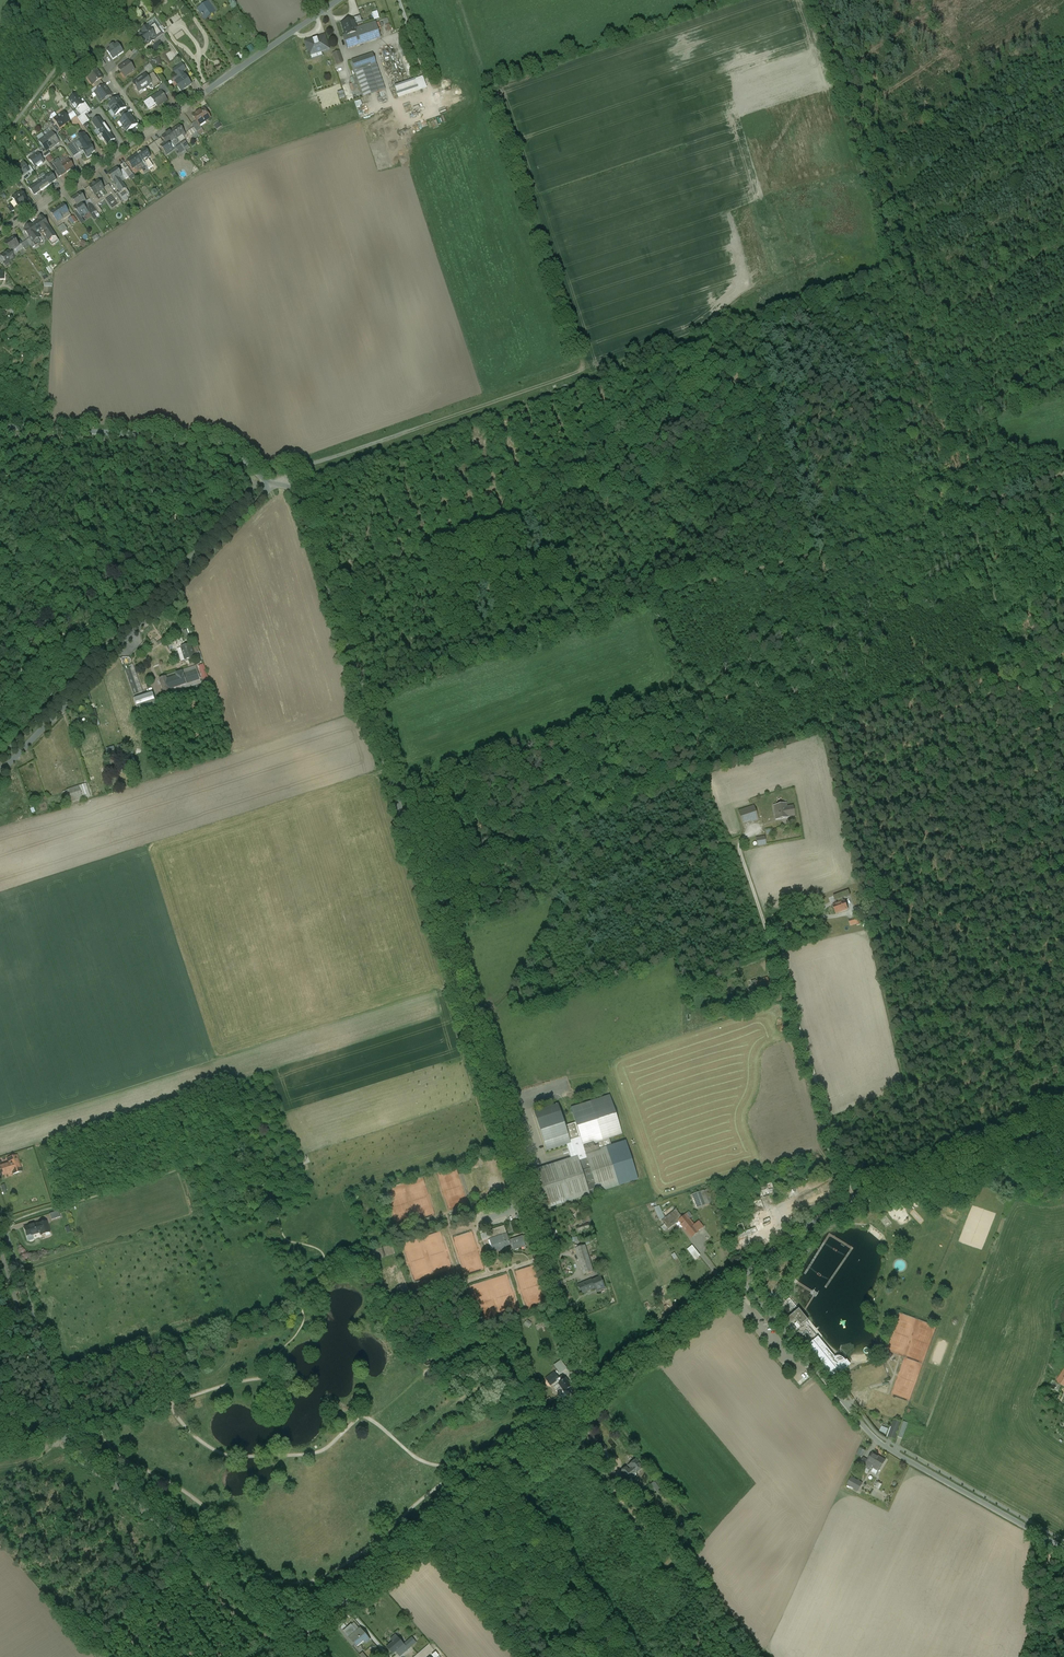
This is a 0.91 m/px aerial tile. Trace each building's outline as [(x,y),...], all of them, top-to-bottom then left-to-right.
[(197,9),(204,20),(218,11),(211,0),(209,0),(197,9)] [(354,20),(341,24),(345,36),(358,32),(357,29),(354,20)] [(376,22),(357,29),(358,32),(345,36),(343,37),(347,49),(381,38),(376,22)] [(155,25),(150,29),(148,27),(143,30),(145,32),(140,35),(143,39),(142,40),(145,46),(149,43),(150,44),(152,42),(151,41),(162,34),(158,29),(155,25)] [(318,38),(306,42),(310,55),(329,49),(326,42),(320,44),(318,38)] [(106,50),(112,59),(124,52),(118,43),(106,50)] [(130,59),(135,54),(131,50),(126,55),(130,59)] [(339,52),(333,54),(334,57),(337,65),(343,63),(339,52)] [(373,54),(348,63),(353,75),(356,74),(355,72),(376,65),(373,54)] [(129,61),(118,68),(121,73),(123,71),(126,76),(134,71),(129,61)] [(149,63),(143,69),(148,74),(153,68),(149,63)] [(182,71),(178,65),(172,70),(179,79),(175,82),(181,90),(190,83),(182,71)] [(376,65),(355,72),(356,74),(364,98),(385,90),(376,65)] [(96,69),(85,76),(92,86),(94,85),(100,81),(103,79),(96,69)] [(344,72),(338,74),(344,92),(350,90),(344,72)] [(159,82),(153,74),(147,77),(151,82),(153,86),(159,82)] [(146,75),(139,79),(144,87),(151,82),(147,77),(146,75)] [(314,78),(318,88),(323,86),(319,76),(314,78)] [(396,86),(399,98),(429,89),(425,77),(396,86)] [(139,79),(132,84),(137,91),(144,87),(139,79)] [(97,91),(94,93),(101,103),(111,96),(104,86),(97,91)] [(161,92),(151,98),(154,103),(156,107),(167,100),(161,92)] [(70,100),(77,110),(84,105),(83,105),(77,95),(70,100)] [(118,97),(108,105),(112,110),(122,103),(120,101),(121,100),(118,97)] [(150,98),(143,103),(146,108),(154,103),(151,98),(150,98)] [(84,105),(77,110),(81,116),(90,110),(85,103),(83,105),(84,105)] [(122,103),(112,110),(116,116),(126,109),(122,103)] [(203,109),(192,117),(196,122),(199,126),(210,118),(203,109)] [(64,113),(54,120),(60,128),(70,121),(64,113)] [(130,114),(119,121),(123,127),(133,120),(132,117),(130,114)] [(434,120),(436,127),(450,121),(447,114),(434,120)] [(92,122),(100,134),(107,129),(99,117),(92,122)] [(133,120),(123,127),(127,132),(137,125),(135,122),(133,120)] [(196,122),(192,125),(197,132),(202,129),(199,126),(196,122)] [(58,134),(52,126),(49,129),(52,133),(55,137),(58,134)] [(179,126),(171,131),(177,139),(182,135),(184,137),(186,135),(179,126)] [(193,128),(188,132),(192,136),(197,133),(193,128)] [(107,129),(100,134),(108,145),(115,140),(107,129)] [(171,131),(162,138),(165,142),(167,145),(169,144),(174,141),(175,142),(174,143),(181,154),(185,151),(182,147),(180,143),(177,139),(171,131)] [(55,137),(52,133),(45,137),(53,147),(59,143),(55,137)] [(79,138),(66,147),(72,155),(82,149),(86,156),(91,153),(90,151),(94,149),(89,143),(90,142),(84,133),(78,137),(79,138)] [(53,147),(45,137),(39,142),(45,149),(46,152),(48,151),(53,147)] [(161,139),(155,143),(158,148),(161,147),(164,144),(163,142),(161,139)] [(167,145),(165,142),(163,142),(164,144),(161,147),(167,155),(173,151),(169,144),(167,145)] [(155,143),(148,147),(152,154),(159,149),(158,148),(155,143)] [(48,151),(46,152),(45,149),(41,152),(42,154),(45,158),(50,154),(48,151)] [(145,149),(138,154),(143,162),(150,157),(145,149)] [(38,153),(29,159),(36,169),(43,163),(41,160),(42,159),(38,153)] [(138,154),(130,159),(135,167),(143,162),(138,154)] [(66,161),(61,164),(58,160),(53,163),(62,176),(67,173),(74,167),(70,161),(67,163),(66,161)] [(29,171),(24,163),(19,167),(20,168),(16,171),(21,177),(29,171)] [(125,163),(121,166),(123,169),(129,177),(132,174),(125,163)] [(117,168),(108,174),(113,182),(119,178),(122,176),(120,172),(117,168)] [(123,169),(120,172),(122,176),(125,180),(129,177),(123,169)] [(48,175),(40,181),(46,188),(52,184),(51,183),(53,182),(48,175)] [(119,178),(113,182),(115,185),(117,187),(116,188),(117,188),(121,193),(119,194),(122,199),(129,194),(119,178)] [(46,188),(40,181),(32,186),(37,193),(38,192),(39,193),(46,188)] [(99,181),(89,187),(94,194),(95,195),(99,192),(101,191),(103,193),(106,191),(104,189),(104,188),(99,181)] [(115,195),(109,186),(104,188),(104,189),(106,191),(103,193),(101,191),(99,192),(103,199),(104,198),(108,204),(109,203),(112,206),(115,205),(116,207),(121,204),(121,203),(115,195)] [(19,192),(11,198),(16,206),(24,200),(19,192)] [(99,192),(95,195),(94,194),(89,197),(91,199),(95,206),(97,205),(100,203),(99,202),(103,199),(99,192)] [(81,193),(72,199),(77,206),(82,203),(83,202),(84,204),(87,202),(81,193)] [(118,193),(115,195),(121,203),(124,201),(122,199),(119,194),(118,193)] [(95,206),(91,199),(87,202),(84,204),(83,202),(82,203),(89,213),(90,213),(93,218),(99,214),(97,212),(98,210),(95,206)] [(82,203),(77,206),(78,206),(78,207),(76,209),(77,211),(82,218),(89,213),(82,203)] [(64,205),(51,213),(57,223),(63,219),(61,217),(69,212),(64,205)] [(82,218),(77,211),(73,213),(80,222),(83,220),(82,218)] [(56,236),(43,216),(38,219),(39,221),(45,229),(43,230),(45,233),(44,233),(48,240),(56,236)] [(73,217),(69,220),(72,225),(77,222),(73,217)] [(31,227),(36,235),(38,234),(43,230),(45,229),(39,221),(32,226),(31,227)] [(64,224),(58,228),(61,233),(67,229),(64,224)] [(36,235),(31,227),(32,226),(31,225),(25,229),(25,230),(24,230),(30,239),(33,237),(35,240),(40,237),(38,234),(36,235)] [(14,238),(5,244),(9,250),(11,254),(14,252),(13,251),(20,246),(14,238)] [(27,241),(21,245),(25,250),(31,246),(27,241)] [(3,255),(3,256),(1,257),(5,263),(8,261),(9,263),(15,259),(11,254),(9,250),(7,252),(8,253),(5,254),(4,254),(3,254),(3,255)] [(723,357),(717,349),(710,354),(716,362),(723,357)] [(726,362),(720,367),(725,374),(732,369),(726,362)] [(737,375),(730,380),(736,387),(742,382),(737,375)] [(747,387),(740,393),(745,400),(752,394),(747,387)] [(183,630),(181,627),(157,643),(158,645),(183,630)] [(191,645),(181,648),(185,661),(195,658),(191,645)] [(203,664),(198,666),(204,682),(209,680),(203,664)] [(142,692),(134,667),(128,670),(126,670),(134,695),(136,694),(142,692)] [(195,667),(166,676),(168,681),(170,688),(172,692),(201,683),(195,667)] [(168,681),(161,684),(163,690),(170,688),(168,681)] [(155,701),(152,693),(134,699),(137,706),(155,701)] [(96,719),(98,725),(101,724),(96,709),(92,711),(95,719),(96,719)] [(115,746),(106,749),(110,761),(119,758),(115,746)] [(86,784),(66,791),(70,802),(90,796),(86,784)] [(786,804),(774,806),(776,820),(789,818),(788,816),(794,815),(793,806),(787,807),(786,804)] [(754,807),(739,811),(742,823),(750,820),(751,822),(758,819),(754,807)] [(764,837),(757,839),(758,846),(765,844),(764,837)] [(850,896),(849,890),(832,897),(834,901),(850,896)] [(845,901),(836,905),(835,906),(836,908),(837,909),(838,913),(848,910),(845,901)] [(755,982),(756,985),(752,986),(754,992),(769,987),(767,978),(755,982)] [(590,1195),(597,1193),(638,1180),(626,1141),(611,1146),(609,1139),(622,1134),(610,1095),(571,1108),(575,1123),(565,1126),(558,1105),(534,1112),(547,1152),(566,1145),(571,1159),(536,1170),(548,1209),(590,1195)] [(0,1165),(0,1176),(12,1173),(13,1174),(19,1173),(16,1165),(19,1164),(18,1160),(9,1163),(0,1165)] [(756,1190),(753,1181),(749,1182),(751,1189),(755,1197),(756,1197),(758,1196),(756,1190)] [(780,1181),(767,1185),(770,1196),(783,1192),(781,1186),(782,1186),(781,1186),(780,1181)] [(767,1185),(756,1190),(758,1196),(759,1198),(760,1199),(770,1196),(767,1185)] [(703,1191),(690,1196),(695,1208),(708,1203),(703,1191)] [(760,1201),(747,1206),(749,1212),(744,1214),(746,1222),(751,1220),(753,1224),(767,1219),(760,1201)] [(693,1226),(686,1218),(688,1217),(686,1214),(681,1217),(675,1210),(661,1221),(668,1229),(678,1221),(691,1236),(697,1232),(693,1226)] [(767,1219),(753,1224),(755,1229),(756,1232),(756,1233),(770,1227),(767,1219)] [(746,1222),(725,1229),(728,1238),(734,1236),(755,1229),(753,1224),(751,1220),(746,1222)] [(38,1223),(24,1228),(28,1241),(33,1239),(32,1235),(40,1232),(41,1235),(46,1233),(45,1232),(49,1231),(46,1222),(38,1225),(38,1223)] [(698,1222),(693,1226),(697,1232),(703,1227),(698,1222)] [(587,1223),(576,1226),(577,1231),(589,1227),(587,1223)] [(504,1226),(487,1232),(490,1239),(490,1241),(507,1235),(504,1226)] [(755,1229),(734,1236),(736,1240),(756,1232),(755,1229)] [(507,1235),(490,1241),(494,1253),(504,1249),(504,1250),(505,1250),(504,1247),(512,1245),(514,1251),(526,1247),(522,1236),(509,1241),(507,1235)] [(584,1245),(575,1248),(584,1275),(593,1272),(584,1245)] [(688,1249),(696,1260),(701,1256),(693,1245),(688,1249)] [(601,1277),(592,1281),(595,1288),(596,1291),(599,1290),(605,1288),(601,1277)] [(592,1280),(578,1285),(581,1293),(595,1288),(592,1281),(592,1280)] [(800,1310),(799,1309),(797,1309),(796,1311),(791,1315),(797,1322),(795,1324),(798,1328),(805,1322),(806,1321),(807,1320),(806,1318),(805,1317),(800,1311),(800,1310)] [(835,1357),(818,1337),(808,1345),(825,1366),(823,1367),(833,1379),(840,1373),(849,1365),(845,1361),(845,1360),(843,1359),(841,1357),(839,1356),(836,1356),(835,1357)] [(1056,1382),(1057,1383),(1055,1386),(1062,1391),(1063,1387),(1063,1370),(1056,1382)] [(559,1379),(555,1374),(552,1376),(553,1378),(548,1382),(551,1385),(557,1381),(557,1380),(559,1379)] [(559,1384),(564,1391),(564,1392),(569,1388),(571,1386),(566,1379),(565,1380),(559,1384)] [(569,1388),(564,1392),(564,1391),(562,1393),(563,1395),(561,1397),(562,1399),(561,1400),(565,1404),(568,1402),(568,1403),(571,1401),(571,1400),(573,1398),(569,1391),(570,1390),(569,1388)] [(894,1420),(891,1429),(890,1429),(887,1437),(889,1438),(888,1439),(892,1442),(893,1440),(895,1440),(902,1423),(894,1420)] [(904,1422),(898,1437),(902,1439),(908,1423),(904,1422)] [(872,1453),(868,1461),(863,1458),(859,1465),(867,1469),(871,1471),(873,1468),(879,1472),(885,1461),(872,1453)] [(635,1460),(634,1461),(632,1461),(631,1462),(630,1464),(628,1466),(630,1469),(635,1474),(642,1468),(635,1460)] [(628,1470),(626,1467),(621,1472),(625,1477),(631,1484),(634,1482),(632,1479),(636,1475),(635,1474),(630,1469),(628,1470)] [(631,1484),(625,1477),(622,1480),(628,1487),(631,1484)] [(862,1484),(851,1478),(847,1485),(856,1490),(858,1491),(862,1484)] [(356,1632),(351,1626),(344,1632),(350,1638),(356,1632)] [(370,1640),(361,1629),(356,1632),(350,1638),(356,1645),(363,1640),(366,1643),(370,1640)] [(398,1638),(387,1648),(392,1654),(404,1645),(398,1638)] [(392,1654),(395,1656),(400,1656),(416,1643),(412,1638),(404,1645),(392,1654)]
